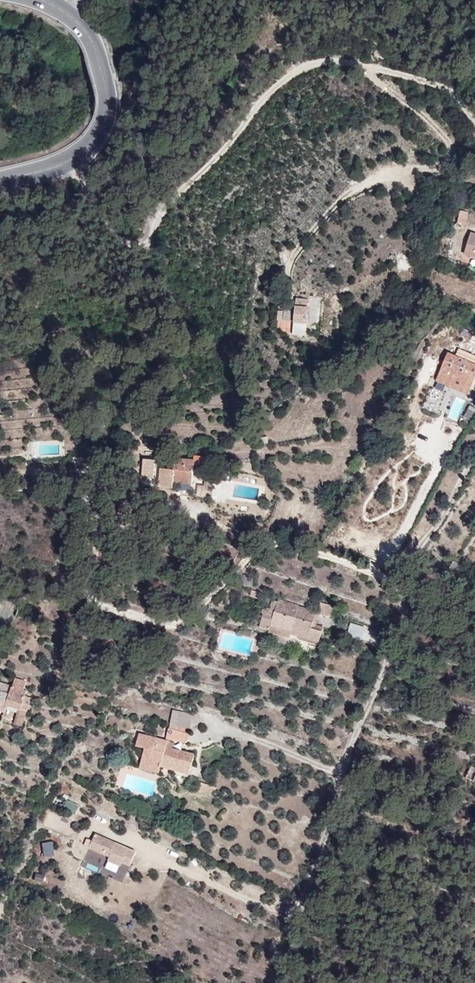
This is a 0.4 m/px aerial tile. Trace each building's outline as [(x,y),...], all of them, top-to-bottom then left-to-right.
[(457,188),(449,187),(447,200),(455,202),(457,188)] [(460,207),(452,232),(474,239),(474,212),(460,207)] [(302,313),(303,290),(290,289),(289,312),(302,313)] [(302,325),(302,313),(289,312),(288,324),(302,325)] [(467,339),(436,328),(430,343),(441,347),(435,363),(456,370),(467,339)] [(439,408),(448,412),(446,417),(457,421),(466,400),(446,392),(439,408)] [(204,453),(204,444),(193,443),(192,453),(204,453)] [(189,476),(192,452),(174,449),(173,459),(155,456),(151,477),(169,480),(170,473),(189,476)] [(456,542),(445,534),(440,540),(451,548),(456,542)] [(278,597),(282,584),(276,582),(271,596),(277,598),(277,596),(278,597)] [(335,600),(339,589),(324,585),(320,595),(335,600)] [(319,602),(321,596),(304,591),(303,596),(319,602)] [(273,609),(277,598),(267,595),(263,610),(273,613),(275,610),(273,609)] [(278,597),(277,596),(273,609),(275,610),(293,617),(294,614),(311,620),(315,609),(300,604),(278,597)] [(317,610),(319,602),(303,596),(300,604),(315,609),(317,610)] [(327,613),(315,609),(311,620),(324,624),(327,613)] [(309,626),(311,620),(294,614),(293,617),(292,621),(309,626)] [(347,637),(364,639),(366,625),(349,623),(347,637)] [(20,675),(22,667),(9,665),(8,673),(0,672),(0,680),(9,682),(19,683),(20,675)] [(27,701),(32,677),(20,675),(19,683),(9,682),(5,698),(16,699),(27,701)] [(9,682),(0,680),(0,697),(5,698),(9,682)] [(25,714),(27,701),(16,699),(14,712),(25,714)] [(196,722),(198,710),(180,706),(178,718),(196,722)] [(195,727),(196,722),(178,718),(177,722),(195,727)] [(194,737),(196,727),(195,727),(177,722),(176,722),(173,732),(194,737)] [(148,744),(151,731),(144,729),(141,742),(148,744)] [(172,736),(151,731),(148,744),(144,756),(163,761),(193,768),(197,749),(189,747),(188,750),(178,748),(170,746),(172,736)] [(178,748),(180,738),(172,736),(170,746),(178,748)] [(465,763),(470,754),(462,749),(457,758),(465,763)] [(162,769),(163,761),(144,756),(142,764),(162,769)] [(465,776),(474,782),(474,768),(471,766),(465,776)] [(216,793),(219,783),(204,778),(201,788),(216,793)] [(62,808),(75,814),(78,805),(65,800),(62,808)] [(93,837),(115,847),(120,836),(97,826),(93,837)] [(51,842),(40,843),(41,857),(53,856),(51,842)]
